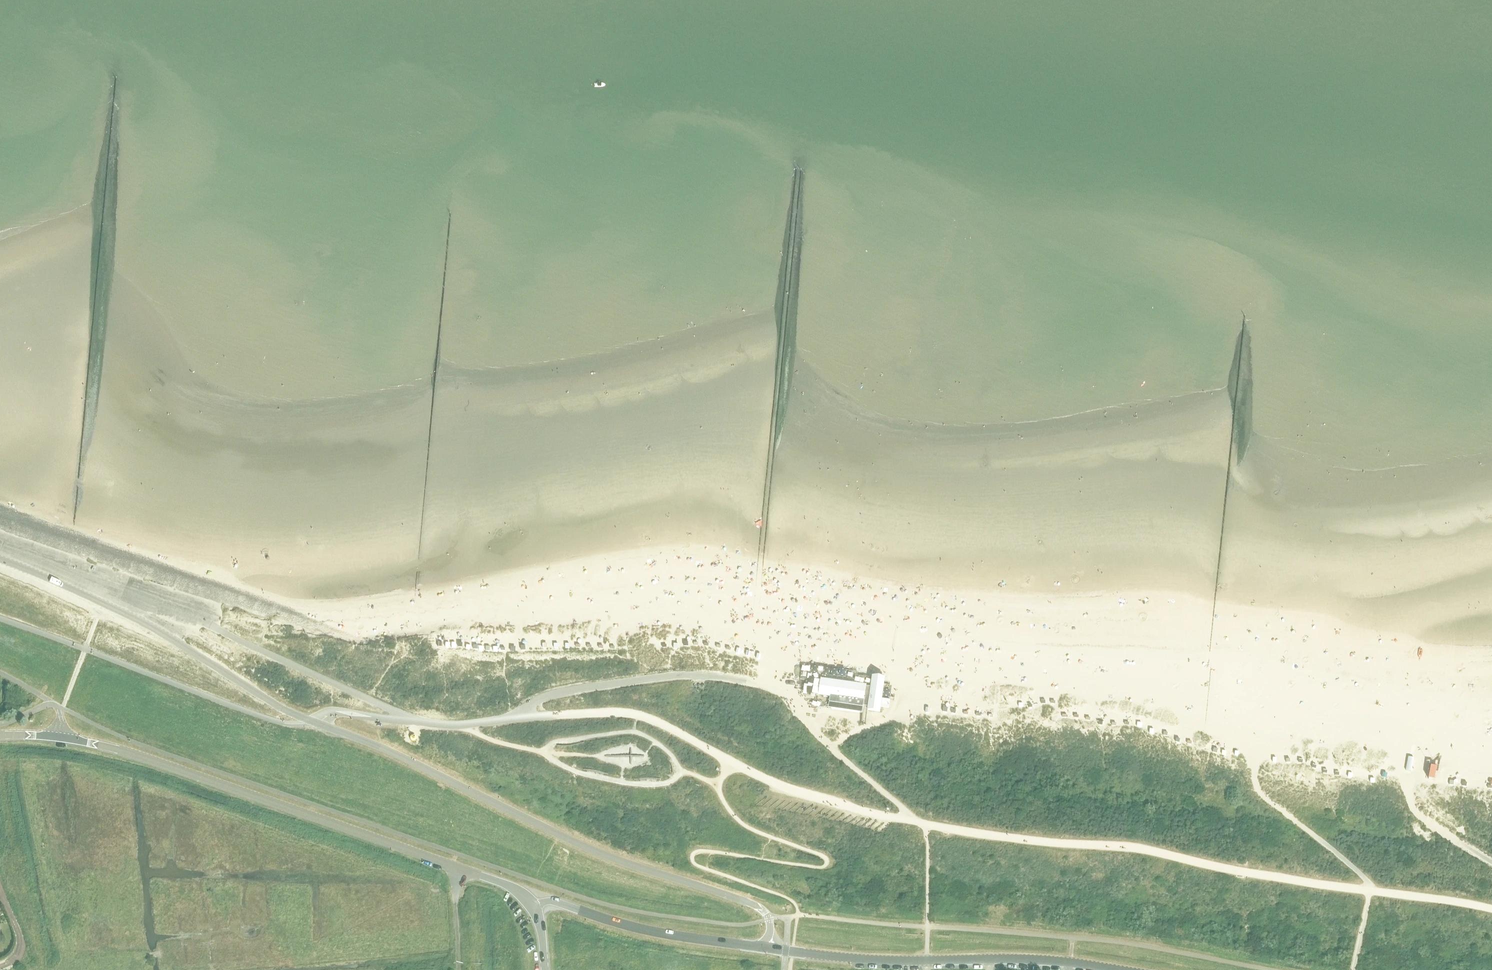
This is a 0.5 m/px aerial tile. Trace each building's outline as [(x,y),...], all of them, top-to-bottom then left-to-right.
[(868,711),(880,712),(881,707),(889,708),(890,704),(881,703),(885,679),(873,677),(871,689),(866,688),(866,686),(825,680),(823,696),(830,697),(830,703),(847,705),(854,706),(858,707),(863,708),(863,705),(866,706),(869,706),(868,711)]
